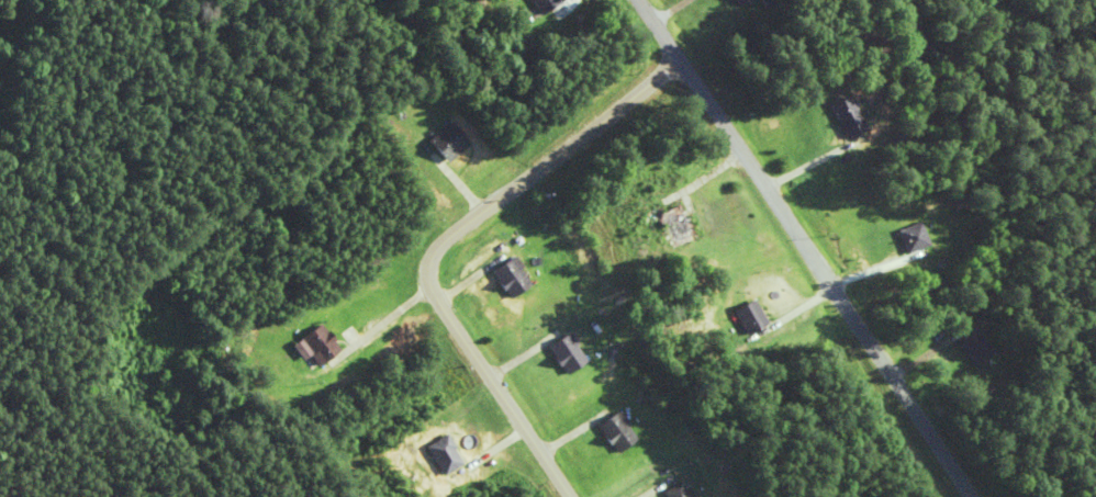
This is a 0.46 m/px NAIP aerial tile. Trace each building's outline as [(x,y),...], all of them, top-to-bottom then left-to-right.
[(555,1),(555,0),(525,0),(535,15),(555,1)] [(853,128),(835,94),(816,104),(834,138),(853,128)] [(421,142),(443,163),(463,143),(441,121),(421,142)] [(646,214),(662,244),(686,231),(669,201),(646,214)] [(897,254),(919,244),(909,220),(886,231),(897,254)] [(491,272),(511,299),(532,282),(511,256),(491,272)] [(728,309),(740,334),(761,325),(749,300),(728,309)] [(344,351),(325,323),(303,338),(322,366),(344,351)] [(548,346),(565,375),(587,361),(571,333),(548,346)] [(596,425),(613,452),(636,438),(619,411),(596,425)] [(467,464),(451,434),(430,445),(445,475),(467,464)] [(677,481),(659,492),(662,496),(687,496),(677,481)]
